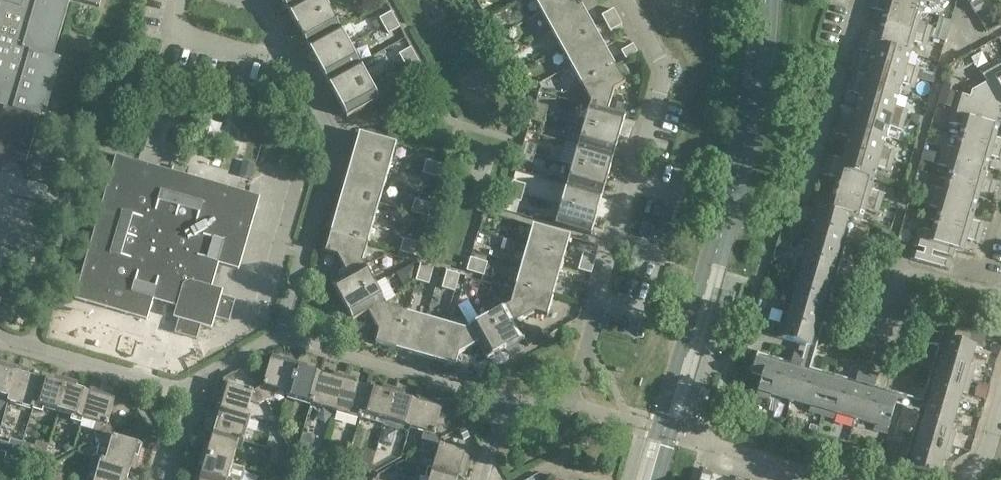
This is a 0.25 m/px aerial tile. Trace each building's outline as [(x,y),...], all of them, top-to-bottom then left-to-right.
[(8,108),(1,131),(0,130),(0,155),(29,164),(43,118),(44,118),(62,58),(54,56),(70,0),(0,0),(0,105),(8,108)] [(287,10),(304,0),(281,0),(287,10)] [(325,0),(304,0),(287,10),(297,28),(330,9),(325,0)] [(541,13),(565,0),(534,0),(541,13)] [(579,0),(565,0),(541,13),(551,31),(585,12),(579,0)] [(878,0),(875,0),(872,9),(885,13),(882,23),(928,37),(931,27),(918,24),(921,13),(878,0)] [(921,13),(924,1),(937,5),(939,0),(878,0),(921,13)] [(974,13),(984,8),(979,0),(967,0),(974,13)] [(340,28),(330,9),(297,28),(307,46),(340,28)] [(618,17),(614,9),(602,16),(606,24),(618,17)] [(396,20),(391,12),(380,19),(384,27),(396,20)] [(595,30),(585,12),(551,31),(561,49),(595,30)] [(623,25),(618,17),(606,24),(611,32),(623,25)] [(400,28),(396,20),(384,27),(388,35),(400,28)] [(928,37),(882,23),(878,34),(866,31),(863,41),(909,54),(913,43),(925,47),(928,37)] [(350,46),(340,28),(307,46),(317,64),(350,46)] [(605,48),(595,30),(561,49),(570,67),(605,48)] [(909,54),(863,41),(860,51),(873,54),(869,65),(916,79),(919,69),(906,65),(909,54)] [(637,52),(633,44),(621,51),(626,59),(637,52)] [(360,64),(350,46),(317,64),(327,82),(360,64)] [(415,56),(411,48),(399,54),(403,63),(415,56)] [(615,66),(605,48),(570,67),(580,85),(615,66)] [(420,64),(415,56),(403,63),(408,71),(420,64)] [(988,66),(1000,89),(1000,68),(997,62),(988,66)] [(370,82),(360,64),(327,82),(337,100),(370,82)] [(916,79),(869,65),(866,76),(854,72),(851,82),(898,96),(901,85),(913,89),(916,79)] [(625,84),(615,66),(580,85),(590,103),(589,106),(608,111),(614,90),(625,84)] [(988,66),(980,71),(986,83),(971,91),(970,97),(957,93),(951,113),(999,127),(1000,120),(1000,89),(988,66)] [(526,68),(518,72),(521,79),(530,75),(526,68)] [(380,100),(370,82),(337,100),(347,118),(380,100)] [(898,96),(851,82),(848,92),(861,95),(857,107),(904,121),(907,111),(894,107),(898,96)] [(941,89),(937,103),(952,108),(956,93),(941,89)] [(548,107),(535,103),(533,111),(546,115),(548,107)] [(625,116),(608,111),(589,106),(583,126),(620,136),(625,116)] [(904,121),(857,107),(854,118),(841,114),(839,124),(886,138),(889,127),(902,130),(904,121)] [(546,115),(533,111),(530,120),(543,124),(546,115)] [(951,113),(949,123),(962,127),(959,138),(1000,150),(1000,140),(996,138),(999,127),(951,113)] [(911,114),(909,122),(921,125),(923,118),(911,114)] [(886,138),(839,124),(836,134),(849,137),(845,148),(892,162),(895,152),(882,149),(886,138)] [(620,136),(583,126),(577,146),(614,156),(620,136)] [(397,144),(359,133),(353,153),(391,164),(397,144)] [(959,138),(956,149),(943,145),(940,155),(987,169),(990,158),(1000,160),(1000,150),(959,138)] [(537,146),(524,142),(521,151),(534,155),(537,146)] [(614,156),(577,146),(572,166),(608,176),(614,156)] [(892,162),(845,148),(842,160),(829,156),(826,166),(873,179),(876,169),(889,172),(892,162)] [(534,155),(521,151),(519,160),(532,164),(534,155)] [(391,164),(353,153),(348,173),(385,184),(391,164)] [(987,169),(940,155),(937,165),(950,168),(946,179),(994,193),(997,183),(984,180),(987,169)] [(119,160),(110,189),(77,303),(100,309),(149,324),(157,293),(167,296),(164,306),(179,311),(176,322),(181,323),(177,337),(191,341),(198,343),(203,329),(213,333),(216,322),(231,326),(237,304),(223,300),(224,294),(214,291),(221,268),(241,273),(262,201),(249,198),(119,160)] [(423,173),(431,176),(435,163),(427,161),(423,173)] [(443,166),(435,163),(431,176),(440,179),(443,166)] [(608,176),(572,166),(566,186),(602,196),(608,176)] [(873,179),(826,166),(824,175),(836,179),(833,190),(880,204),(883,194),(870,190),(873,179)] [(385,184),(348,173),(342,193),(379,204),(385,184)] [(994,193),(946,179),(943,190),(930,187),(927,197),(975,210),(978,199),(991,203),(994,193)] [(525,185),(513,181),(510,191),(523,194),(525,185)] [(602,196),(566,186),(560,206),(597,216),(602,196)] [(880,204),(833,190),(830,201),(817,197),(813,209),(853,220),(861,222),(864,210),(878,214),(880,204)] [(523,194),(510,191),(507,199),(520,203),(523,194)] [(379,204),(342,193),(336,213),(374,223),(379,204)] [(975,210),(927,197),(925,206),(937,210),(934,221),(981,235),(984,225),(972,221),(975,210)] [(411,213),(420,215),(423,202),(415,200),(411,213)] [(432,205),(423,202),(420,215),(428,218),(432,205)] [(597,216),(560,206),(555,226),(591,236),(597,216)] [(853,220),(813,209),(810,220),(815,222),(803,261),(799,260),(791,285),(796,286),(785,326),(780,325),(776,337),(815,349),(822,327),(835,331),(841,311),(828,308),(841,262),(854,265),(859,246),(846,242),(853,220)] [(374,223),(336,213),(330,233),(368,243),(374,223)] [(981,235),(934,221),(931,232),(918,229),(915,239),(954,250),(963,253),(966,241),(979,244),(981,235)] [(570,237),(532,226),(527,246),(564,257),(570,237)] [(368,243),(330,233),(325,253),(336,256),(347,275),(364,266),(362,262),(368,243)] [(779,237),(776,248),(785,250),(788,239),(779,237)] [(954,250),(915,239),(913,247),(924,250),(923,255),(912,252),(910,259),(948,270),(950,263),(931,257),(933,253),(951,258),(954,250)] [(400,252),(408,255),(412,242),(403,240),(400,252)] [(421,245),(412,242),(408,255),(417,257),(421,245)] [(564,257),(527,246),(521,265),(559,277),(564,257)] [(583,253),(580,262),(593,266),(596,257),(583,253)] [(478,261),(470,259),(467,271),(474,274),(478,261)] [(487,263),(478,261),(474,274),(483,276),(487,263)] [(593,266),(580,262),(578,271),(591,274),(593,266)] [(434,268),(421,264),(418,273),(431,276),(434,268)] [(559,277),(521,265),(515,285),(553,296),(559,277)] [(375,285),(364,266),(347,275),(332,284),(342,303),(375,285)] [(460,275),(447,272),(444,280),(457,284),(460,275)] [(431,276),(418,273),(416,281),(429,285),(431,276)] [(457,284),(444,280),(442,289),(455,293),(457,284)] [(385,304),(375,285),(342,303),(352,322),(368,313),(385,304)] [(553,296),(515,285),(509,304),(506,306),(515,324),(535,313),(547,316),(553,296)] [(761,297),(758,306),(766,308),(768,299),(761,297)] [(387,307),(385,304),(368,313),(379,333),(375,345),(395,350),(406,313),(387,307)] [(524,339),(515,324),(506,306),(487,317),(505,350),(524,339)] [(426,318),(406,313),(395,350),(415,356),(426,318)] [(505,350),(487,317),(468,327),(478,345),(486,360),(505,350)] [(446,324),(426,318),(415,356),(435,361),(446,324)] [(464,329),(446,324),(435,361),(455,367),(458,355),(478,345),(468,327),(464,329)] [(963,332),(944,327),(941,337),(928,333),(925,343),(937,347),(931,369),(928,381),(925,392),(912,388),(906,408),(918,412),(916,422),(912,435),(909,446),(906,457),(893,453),(890,464),(938,477),(943,457),(948,458),(955,433),(951,432),(962,393),(966,394),(974,368),(969,367),(975,346),(960,342),(963,332)] [(790,364),(768,358),(769,354),(763,353),(762,356),(757,355),(751,374),(761,377),(755,396),(769,400),(770,396),(809,407),(808,412),(833,419),(834,415),(873,426),(872,431),(886,435),(897,396),(874,389),(878,376),(858,370),(854,383),(832,376),(820,373),(809,370),(813,357),(794,352),(790,364)] [(263,386),(258,389),(265,402),(270,399),(273,389),(287,393),(288,393),(296,364),(271,357),(263,386)] [(0,363),(0,395),(9,398),(18,368),(0,363)] [(308,367),(296,364),(288,393),(287,393),(286,398),(311,405),(320,375),(306,372),(308,367)] [(29,372),(18,368),(9,398),(7,403),(32,410),(40,380),(27,377),(29,372)] [(333,379),(320,375),(311,405),(335,412),(345,378),(334,374),(333,379)] [(356,381),(345,378),(335,412),(359,419),(368,389),(355,386),(356,381)] [(53,384),(40,380),(32,410),(42,413),(43,408),(57,412),(66,383),(55,379),(53,384)] [(77,386),(66,383),(57,412),(72,416),(71,421),(81,424),(83,420),(82,419),(89,394),(88,394),(76,390),(77,386)] [(223,383),(216,408),(246,417),(246,416),(250,402),(259,405),(265,402),(258,389),(253,392),(223,383)] [(978,385),(974,396),(985,399),(988,388),(978,385)] [(381,393),(368,389),(359,419),(384,426),(394,392),(382,388),(381,393)] [(90,389),(88,394),(89,394),(82,419),(83,420),(97,423),(94,433),(97,438),(110,431),(107,426),(115,397),(90,389)] [(404,395),(394,392),(384,426),(408,433),(409,428),(416,403),(415,403),(403,399),(404,395)] [(416,398),(415,403),(416,403),(409,428),(423,432),(420,442),(423,448),(437,440),(434,435),(442,406),(416,398)] [(246,417),(216,408),(213,418),(217,420),(213,433),(244,442),(251,417),(246,416),(246,417)] [(113,436),(110,431),(97,438),(100,443),(109,446),(106,460),(105,461),(130,468),(130,469),(135,470),(142,445),(113,436)] [(244,442),(213,433),(210,446),(205,445),(202,456),(232,465),(236,450),(241,452),(244,442)] [(303,433),(300,443),(313,446),(315,437),(303,433)] [(22,443),(10,440),(9,444),(6,454),(4,459),(16,463),(22,443)] [(439,445),(437,440),(423,448),(427,453),(436,456),(432,469),(432,470),(457,477),(457,478),(462,479),(469,454),(439,445)] [(6,454),(9,444),(0,441),(0,452),(6,454)] [(36,441),(33,451),(45,454),(48,445),(36,441)] [(69,442),(64,445),(67,451),(72,448),(69,442)] [(313,446),(300,443),(297,453),(310,456),(312,449),(313,446)] [(312,449),(310,456),(316,457),(318,450),(312,449)] [(324,449),(321,460),(333,463),(336,453),(324,449)] [(268,462),(278,465),(281,453),(282,453),(271,450),(268,462)] [(45,454),(33,451),(30,461),(42,464),(45,454)] [(363,451),(360,460),(372,464),(375,454),(363,451)] [(291,456),(282,453),(281,453),(278,465),(288,468),(291,456)] [(232,465),(202,456),(199,466),(203,468),(200,479),(241,479),(245,468),(232,465)] [(95,479),(127,479),(130,469),(130,468),(105,461),(106,460),(101,459),(95,479)] [(372,464),(360,460),(357,470),(369,474),(372,464)] [(424,479),(419,477),(418,479),(456,479),(457,478),(457,477),(432,470),(432,469),(427,468),(424,479)] [(43,479),(53,479),(56,473),(46,470),(43,479)] [(702,470),(699,479),(711,479),(713,473),(702,470)]
